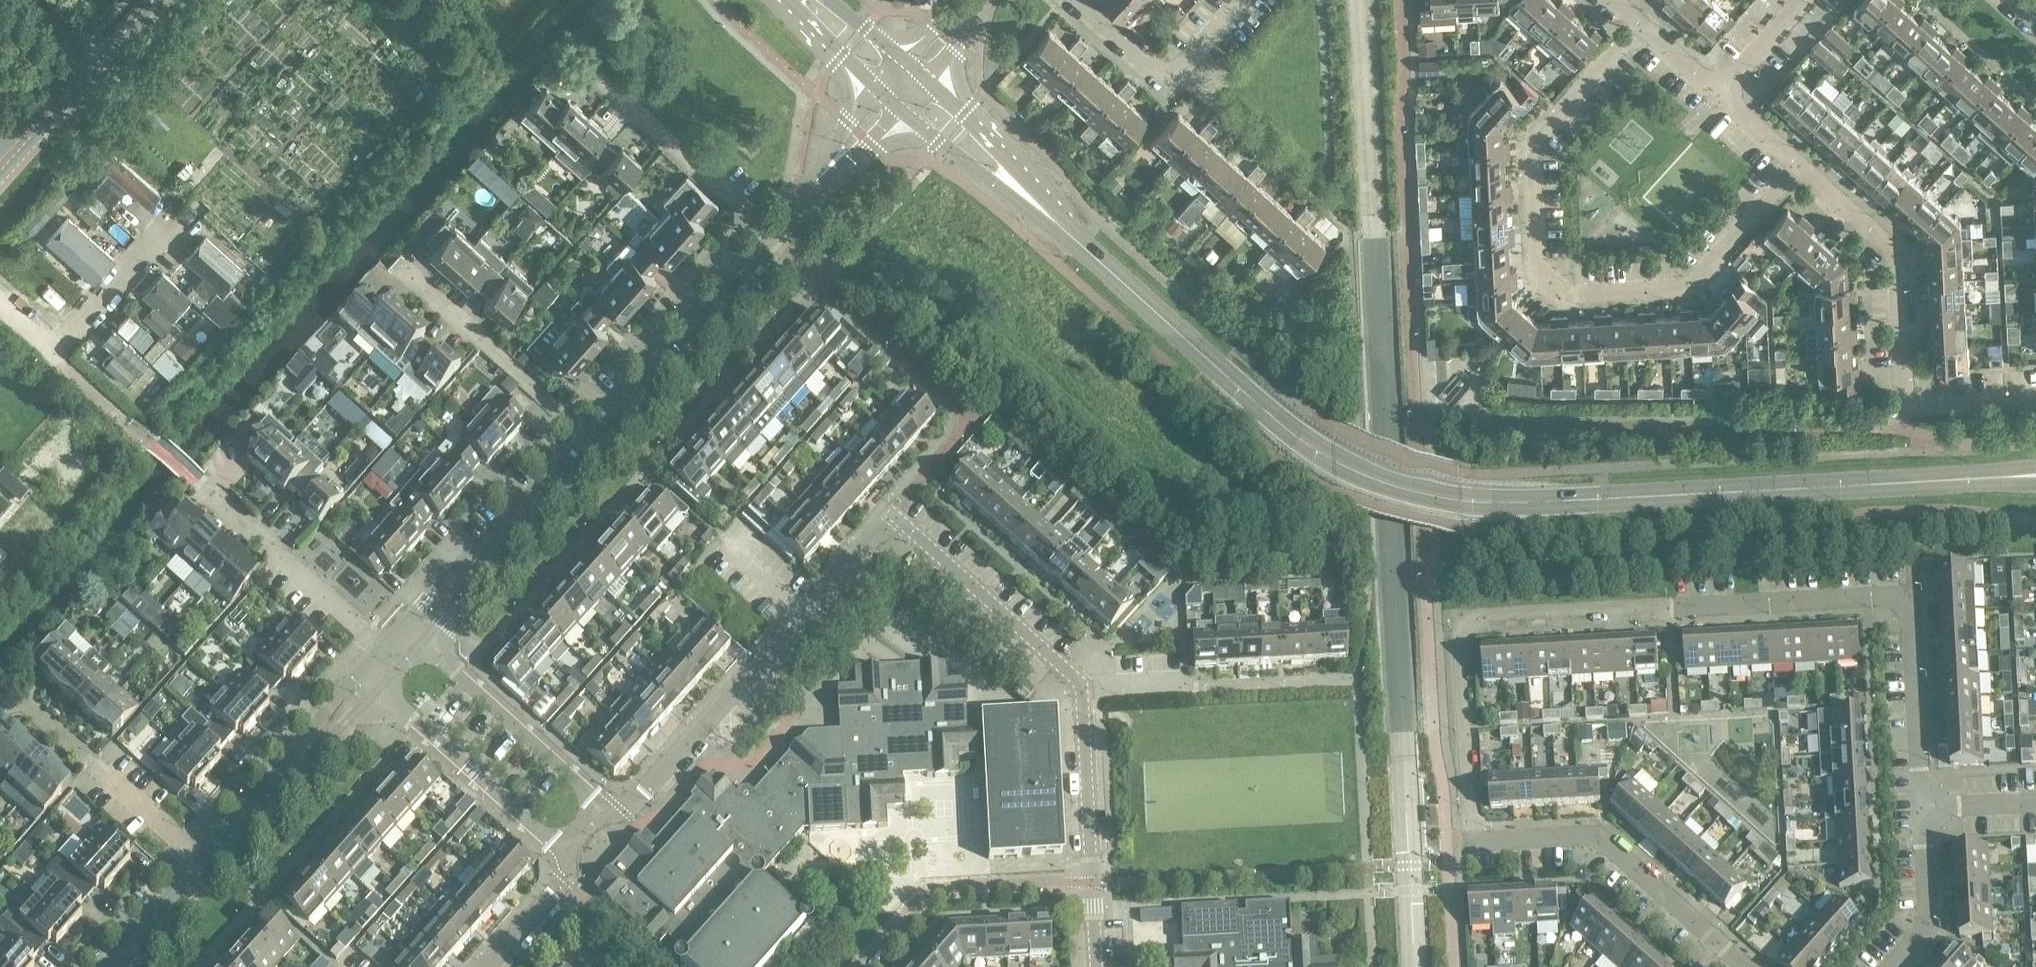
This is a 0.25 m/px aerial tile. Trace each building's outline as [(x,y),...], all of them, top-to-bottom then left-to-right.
[(1128,0),(1102,0),(1129,24),(1140,11),(1128,0)] [(1140,11),(1150,0),(1128,0),(1140,11)] [(1456,9),(1456,0),(1433,0),(1433,10),(1456,9)] [(1456,9),(1477,8),(1477,13),(1478,13),(1478,0),(1456,0),(1456,9)] [(1478,13),(1487,13),(1487,7),(1501,6),(1501,4),(1510,3),(1510,5),(1511,6),(1511,0),(1478,0),(1478,13)] [(1511,6),(1527,20),(1545,0),(1511,0),(1511,6)] [(1527,20),(1543,35),(1569,5),(1563,0),(1562,0),(1559,4),(1555,0),(1545,0),(1527,20)] [(1681,0),(1655,0),(1660,5),(1664,0),(1673,9),(1681,0)] [(1673,9),(1683,17),(1679,22),(1685,28),(1710,0),(1681,0),(1673,9)] [(1714,0),(1710,0),(1685,28),(1692,34),(1696,29),(1706,38),(1729,14),(1714,0)] [(1872,23),(1893,0),(1862,0),(1856,8),(1872,23)] [(1872,23),(1888,37),(1911,12),(1901,4),(1905,0),(1893,0),(1872,23)] [(1176,21),(1185,12),(1178,5),(1170,15),(1176,21)] [(1569,5),(1543,35),(1559,49),(1581,24),(1572,16),(1576,11),(1569,5)] [(1911,12),(1888,37),(1905,52),(1931,23),(1924,17),(1920,21),(1911,12)] [(1176,21),(1170,15),(1161,25),(1168,31),(1176,21)] [(1931,23),(1905,52),(1921,66),(1943,41),(1934,33),(1937,29),(1931,23)] [(1581,24),(1559,49),(1552,56),(1569,72),(1602,35),(1595,28),(1591,32),(1581,24)] [(1021,59),(1034,71),(1061,40),(1048,29),(1021,59)] [(1827,40),(1844,55),(1852,45),(1836,30),(1827,40)] [(1061,40),(1034,71),(1041,78),(1031,89),(1036,93),(1083,40),(1079,36),(1069,48),(1061,40)] [(1483,51),(1493,50),(1492,37),(1483,38),(1483,51)] [(1472,51),(1481,51),(1480,38),(1471,38),(1472,51)] [(1083,40),(1036,93),(1040,97),(1050,86),(1058,93),(1085,62),(1077,55),(1087,44),(1083,40)] [(1943,41),(1921,66),(1937,81),(1963,51),(1956,46),(1952,50),(1943,41)] [(1508,43),(1499,53),(1506,58),(1514,49),(1508,43)] [(1840,59),(1823,44),(1815,53),(1831,68),(1840,59)] [(1963,51),(1937,81),(1953,95),(1975,70),(1966,62),(1969,57),(1963,51)] [(1862,54),(1854,64),(1860,69),(1868,60),(1862,54)] [(1840,59),(1831,68),(1839,75),(1847,66),(1840,59)] [(1868,60),(1860,69),(1866,75),(1875,65),(1868,60)] [(1085,62),(1058,93),(1070,103),(1097,73),(1085,62)] [(1531,80),(1539,71),(1533,66),(1525,75),(1531,80)] [(1984,79),(1975,70),(1953,95),(1969,110),(1995,80),(1988,74),(1984,79)] [(1531,80),(1537,86),(1546,77),(1539,71),(1531,80)] [(1790,71),(1782,80),(1787,84),(1795,75),(1790,71)] [(1097,73),(1070,103),(1082,114),(1109,84),(1097,73)] [(1795,75),(1787,84),(1770,103),(1778,110),(1781,106),(1791,114),(1817,85),(1816,84),(1812,88),(1796,74),(1795,75)] [(1501,79),(1486,96),(1511,118),(1519,109),(1524,112),(1539,95),(1522,80),(1513,90),(1501,79)] [(1109,84),(1082,114),(1090,121),(1080,132),(1084,136),(1132,84),(1127,80),(1117,91),(1109,84)] [(1969,110),(1983,123),(1985,124),(2007,99),(1998,90),(2002,86),(1995,80),(1969,110)] [(1894,83),(1886,93),(1892,98),(1901,89),(1894,83)] [(1132,84),(1084,136),(1088,140),(1098,129),(1106,136),(1134,106),(1126,99),(1136,87),(1132,84)] [(1817,85),(1791,114),(1800,123),(1796,127),(1803,133),(1829,103),(1820,95),(1823,91),(1817,85)] [(1901,89),(1892,98),(1899,104),(1907,94),(1901,89)] [(561,142),(563,143),(588,115),(569,98),(564,104),(555,96),(530,125),(555,148),(561,142)] [(1453,115),(1453,129),(1503,127),(1511,118),(1486,96),(1469,115),(1453,115)] [(1829,103),(1803,133),(1810,139),(1814,135),(1823,143),(1857,104),(1851,99),(1843,109),(1842,108),(1838,112),(1829,103)] [(2007,99),(1985,124),(1983,123),(1977,130),(1995,146),(2027,110),(2021,104),(2017,108),(2007,99)] [(1857,104),(1823,143),(1832,151),(1829,156),(1835,162),(1861,132),(1852,124),(1856,120),(1854,118),(1863,109),(1857,104)] [(1134,106),(1106,136),(1119,147),(1146,117),(1134,106)] [(1995,146),(2010,160),(2013,156),(2014,157),(2035,132),(2035,125),(2030,120),(2034,116),(2027,110),(1995,146)] [(1150,143),(1163,154),(1190,124),(1178,112),(1150,143)] [(1927,112),(1918,122),(1924,127),(1933,117),(1927,112)] [(1902,118),(1897,113),(1890,120),(1895,125),(1902,118)] [(592,165),(609,145),(601,138),(606,132),(588,115),(563,143),(555,152),(582,176),(592,165)] [(1933,117),(1924,127),(1931,133),(1939,123),(1933,117)] [(1902,132),(1910,123),(1903,118),(1895,127),(1902,132)] [(1190,124),(1163,154),(1171,161),(1161,173),(1165,176),(1213,123),(1208,120),(1198,131),(1190,124)] [(1213,123),(1165,176),(1170,180),(1180,169),(1187,176),(1214,146),(1207,139),(1217,127),(1213,123)] [(1503,127),(1453,129),(1454,129),(1464,129),(1464,130),(1470,129),(1471,150),(1510,148),(1509,139),(1504,139),(1503,127)] [(1861,132),(1835,162),(1842,167),(1846,163),(1855,172),(1881,142),(1874,136),(1871,141),(1861,132)] [(2014,157),(2020,163),(2024,159),(2033,167),(2035,167),(2035,132),(2014,157)] [(1425,139),(1416,140),(1417,153),(1425,152),(1425,139)] [(1928,155),(1937,146),(1929,139),(1921,149),(1928,155)] [(1881,142),(1855,172),(1865,180),(1861,184),(1867,190),(1893,161),(1884,153),(1888,148),(1881,142)] [(1959,142),(1951,151),(1956,156),(1965,146),(1959,142)] [(103,144),(59,194),(92,222),(125,186),(147,206),(160,192),(103,144)] [(617,152),(609,145),(592,165),(600,172),(598,174),(617,191),(642,164),(622,146),(617,152)] [(1214,146),(1187,176),(1199,187),(1227,156),(1214,146)] [(1934,161),(1943,151),(1937,146),(1928,155),(1934,161)] [(1965,146),(1956,156),(1964,162),(1972,153),(1965,146)] [(1510,148),(1471,150),(1472,171),(1505,170),(1505,157),(1510,157),(1510,148)] [(668,157),(661,151),(652,160),(659,167),(668,157)] [(1425,152),(1417,153),(1418,165),(1426,165),(1425,152)] [(1227,156),(1199,187),(1211,198),(1239,167),(1227,156)] [(1893,161),(1867,190),(1874,196),(1878,192),(1887,201),(1914,172),(1907,165),(1903,170),(1893,161)] [(1239,167),(1211,198),(1219,204),(1209,216),(1213,220),(1261,167),(1257,163),(1246,174),(1239,167)] [(1261,167),(1213,220),(1218,224),(1228,212),(1236,219),(1263,189),(1255,182),(1265,171),(1261,167)] [(1968,174),(1962,169),(1954,178),(1960,184),(1968,174)] [(1505,170),(1472,171),(1473,193),(1512,191),(1512,182),(1506,182),(1505,170)] [(1983,179),(1989,185),(1998,176),(1991,170),(1983,179)] [(1914,172),(1887,201),(1897,209),(1893,214),(1900,220),(1926,190),(1910,176),(1914,172)] [(1427,182),(1419,183),(1419,196),(1428,195),(1427,182)] [(527,185),(522,191),(521,192),(531,200),(537,193),(527,185)] [(669,207),(659,219),(686,244),(703,225),(698,220),(705,211),(677,186),(663,201),(669,207)] [(1263,189),(1236,219),(1248,230),(1275,200),(1263,189)] [(1926,190),(1900,220),(1907,226),(1910,221),(1920,230),(1942,205),(1926,190)] [(1512,191),(1473,193),(1474,214),(1508,213),(1507,200),(1513,200),(1512,191)] [(626,193),(621,199),(630,207),(635,201),(626,193)] [(1428,195),(1419,196),(1420,208),(1428,208),(1428,195)] [(530,206),(518,196),(511,204),(523,214),(530,206)] [(2013,199),(2000,200),(2001,212),(2013,212),(2013,199)] [(1275,200),(1248,230),(1260,241),(1287,211),(1275,200)] [(1942,205),(1920,230),(1928,237),(1967,235),(1967,226),(1961,227),(1961,222),(1942,205)] [(1287,211),(1260,241),(1268,248),(1257,259),(1262,263),(1309,210),(1305,206),(1295,217),(1287,211)] [(1766,234),(1783,250),(1809,220),(1802,214),(1798,218),(1788,209),(1766,234)] [(1309,210),(1262,263),(1266,267),(1276,256),(1284,263),(1311,232),(1303,225),(1313,214),(1309,210)] [(1508,213),(1474,214),(1475,236),(1514,234),(1514,225),(1508,225),(1508,213)] [(67,215),(46,238),(93,281),(114,258),(67,215)] [(659,219),(642,237),(637,231),(629,240),(637,248),(657,265),(664,257),(669,262),(686,244),(659,219)] [(430,253),(448,270),(473,243),(454,226),(452,228),(444,220),(426,240),(435,248),(430,253)] [(1809,220),(1783,250),(1799,264),(1821,239),(1812,230),(1815,226),(1809,220)] [(1422,239),(1430,238),(1430,225),(1421,226),(1422,239)] [(1987,235),(1987,230),(1977,231),(1977,235),(1984,235),(1984,243),(1997,243),(1996,234),(1987,235)] [(1311,232),(1284,263),(1297,274),(1324,244),(1311,232)] [(1514,234),(1475,236),(1477,258),(1510,256),(1509,243),(1515,243),(1514,234)] [(1972,235),(1967,235),(1928,237),(1929,250),(1923,251),(1924,259),(1963,257),(1973,257),(1972,235)] [(2026,236),(2026,245),(2035,244),(2035,235),(2026,236)] [(259,282),(206,236),(186,258),(203,274),(185,293),(220,325),(259,282)] [(480,288),(505,260),(479,237),(473,243),(448,270),(467,287),(472,281),(480,288)] [(1422,239),(1422,251),(1431,251),(1430,238),(1422,239)] [(2015,238),(2002,239),(2003,246),(2015,246),(2015,238)] [(1831,247),(1821,239),(1799,264),(1814,278),(1848,275),(1847,264),(1852,259),(1834,243),(1831,247)] [(2015,246),(2003,246),(2003,255),(2016,255),(2015,246)] [(612,270),(611,272),(638,297),(655,278),(649,273),(657,265),(637,248),(630,255),(627,253),(625,256),(618,251),(606,265),(612,270)] [(1510,256),(1477,258),(1478,280),(1517,278),(1516,269),(1511,269),(1510,256)] [(1963,257),(1924,259),(1924,268),(1930,268),(1931,281),(1970,279),(1970,278),(1964,278),(1963,257)] [(502,319),(533,285),(505,260),(480,288),(488,296),(483,301),(502,319)] [(1738,266),(1744,272),(1750,266),(1743,260),(1738,266)] [(1999,277),(1998,268),(1986,269),(1986,278),(1999,277)] [(1424,282),(1433,282),(1432,269),(1423,270),(1424,282)] [(588,284),(580,293),(609,319),(616,311),(621,316),(638,297),(611,272),(595,290),(588,284)] [(220,325),(164,274),(145,294),(153,302),(141,315),(190,361),(220,325)] [(1767,300),(1738,275),(1723,291),(1728,295),(1719,305),(1744,327),(1751,334),(1768,316),(1767,300)] [(1848,275),(1814,278),(1816,279),(1818,279),(1818,289),(1815,289),(1816,303),(1810,303),(1811,312),(1850,309),(1849,297),(1855,296),(1854,286),(1849,287),(1848,275)] [(1999,277),(1986,278),(1987,288),(1999,287),(1999,277)] [(1517,278),(1478,280),(1467,280),(1469,301),(1473,302),(1512,299),(1512,287),(1517,287),(1517,278)] [(1970,279),(1931,281),(1931,294),(1926,294),(1926,303),(1966,301),(1965,288),(1970,288),(1970,279)] [(2017,281),(2005,281),(2005,289),(2018,289),(2017,281)] [(1424,282),(1425,295),(1433,294),(1433,282),(1424,282)] [(1769,284),(1764,290),(1771,295),(1776,289),(1769,284)] [(549,306),(557,297),(553,294),(553,293),(545,286),(536,296),(544,303),(545,303),(549,306)] [(2018,289),(2005,289),(2006,298),(2018,297),(2018,289)] [(609,319),(580,293),(580,294),(573,303),(578,308),(563,326),(590,351),(607,332),(601,327),(609,319)] [(375,351),(406,318),(387,301),(382,307),(373,299),(348,327),(375,351)] [(1523,308),(1521,306),(1512,299),(1473,302),(1469,302),(1469,315),(1480,315),(1501,333),(1501,332),(1521,309),(1522,309),(1523,308)] [(1425,302),(1426,311),(1434,311),(1433,301),(1425,302)] [(1966,301),(1926,303),(1927,312),(1932,312),(1933,324),(1972,322),(1972,313),(1966,313),(1966,301)] [(1744,327),(1719,305),(1711,313),(1714,352),(1727,352),(1727,346),(1744,327)] [(814,309),(799,326),(825,349),(839,332),(814,309)] [(1681,315),(1669,316),(1670,349),(1692,348),(1690,309),(1681,309),(1681,315)] [(1699,309),(1690,309),(1692,348),(1712,347),(1712,352),(1714,352),(1711,313),(1699,314),(1699,309)] [(1850,309),(1811,312),(1811,313),(1817,313),(1818,333),(1857,331),(1856,322),(1851,322),(1850,309)] [(144,347),(156,332),(130,310),(117,325),(144,347)] [(1638,317),(1625,318),(1627,352),(1649,350),(1647,311),(1638,312),(1638,317)] [(1656,311),(1647,311),(1649,350),(1670,349),(1669,316),(1656,316),(1656,311)] [(1506,338),(1507,340),(1526,357),(1531,357),(1532,362),(1542,362),(1542,356),(1540,356),(1539,323),(1528,313),(1527,314),(1528,315),(1507,338),(1507,337),(1506,338)] [(1612,313),(1604,314),(1606,353),(1627,352),(1625,318),(1613,319),(1612,313)] [(1782,313),(1774,313),(1774,322),(1782,322),(1782,313)] [(1595,320),(1582,320),(1584,354),(1606,353),(1604,314),(1595,314),(1595,320)] [(1551,322),(1539,323),(1540,356),(1542,356),(1562,355),(1560,316),(1551,317),(1551,322)] [(1569,316),(1560,316),(1562,355),(1584,354),(1582,320),(1569,321),(1569,316)] [(402,376),(427,347),(419,340),(424,335),(406,318),(375,351),(402,376)] [(1972,322),(1933,324),(1934,337),(1928,337),(1929,346),(1968,344),(1967,331),(1973,331),(1972,322)] [(2020,323),(2007,324),(2008,333),(2020,332),(2020,323)] [(540,355),(543,357),(560,373),(568,364),(573,369),(590,351),(563,326),(546,345),(548,347),(540,355)] [(825,349),(799,326),(784,342),(817,372),(832,356),(825,349)] [(115,330),(103,342),(111,350),(107,354),(110,356),(104,363),(126,384),(136,373),(138,374),(149,361),(115,330)] [(1857,340),(1857,331),(1818,333),(1806,334),(1807,355),(1819,354),(1852,352),(1852,340),(1857,340)] [(2020,332),(2008,333),(2008,341),(2020,340),(2020,332)] [(817,372),(784,342),(770,358),(803,388),(817,372)] [(1968,344),(1929,346),(1929,355),(1935,355),(1936,368),(1969,366),(1968,344)] [(166,345),(154,358),(174,375),(185,362),(166,345)] [(435,354),(427,347),(402,376),(427,398),(433,392),(435,394),(460,366),(440,349),(435,354)] [(1783,347),(1775,348),(1776,357),(1784,356),(1783,347)] [(879,353),(873,348),(865,357),(871,362),(879,353)] [(516,357),(524,364),(530,359),(522,351),(516,357)] [(1853,365),(1852,352),(1819,354),(1821,389),(1860,387),(1859,365),(1853,365)] [(1990,356),(1990,357),(1991,365),(2003,364),(2003,356),(1990,356)] [(884,357),(876,366),(882,371),(890,362),(884,357)] [(803,388),(770,358),(755,374),(789,404),(803,388)] [(302,396),(319,377),(309,369),(292,387),(302,396)] [(1785,369),(1777,370),(1777,379),(1786,379),(1785,369)] [(789,404),(755,374),(741,390),(774,420),(789,404)] [(507,378),(498,387),(510,397),(518,388),(507,378)] [(1724,389),(1735,388),(1734,379),(1723,379),(1724,389)] [(842,394),(850,385),(844,380),(836,389),(842,394)] [(1518,392),(1534,393),(1535,385),(1518,383),(1518,392)] [(1551,386),(1551,395),(1564,395),(1564,386),(1551,386)] [(1564,386),(1564,395),(1576,395),(1576,386),(1564,386)] [(1595,386),(1595,395),(1608,395),(1608,386),(1595,386)] [(1608,386),(1608,395),(1620,395),(1620,386),(1608,386)] [(1638,386),(1638,395),(1651,395),(1651,386),(1638,386)] [(1651,386),(1651,395),(1663,395),(1663,386),(1651,386)] [(1681,386),(1681,395),(1694,395),(1694,386),(1681,386)] [(1694,386),(1694,395),(1707,395),(1707,386),(1694,386)] [(477,421),(476,422),(503,447),(520,428),(515,423),(522,415),(494,389),(471,415),(477,421)] [(842,394),(836,389),(829,398),(835,403),(842,394)] [(847,398),(853,403),(861,395),(855,389),(847,398)] [(774,420),(741,390),(727,406),(760,436),(774,420)] [(908,394),(893,411),(919,434),(934,417),(908,394)] [(342,414),(351,405),(340,395),(331,405),(342,414)] [(847,398),(839,407),(845,412),(853,403),(847,398)] [(760,436),(727,406),(712,422),(745,452),(760,436)] [(919,434),(893,411),(879,427),(905,450),(919,434)] [(814,426),(821,418),(816,412),(808,421),(814,426)] [(267,418),(260,426),(242,445),(251,453),(246,458),(264,475),(289,448),(288,447),(294,441),(277,425),(276,426),(267,418)] [(423,427),(417,421),(412,427),(417,433),(423,427)] [(814,426),(808,421),(800,430),(806,435),(814,426)] [(818,430),(824,436),(832,427),(826,421),(818,430)] [(487,466),(503,447),(476,422),(459,441),(454,437),(447,445),(474,469),(481,461),(487,466)] [(745,452),(712,422),(698,438),(724,461),(731,467),(745,452)] [(397,436),(401,432),(401,427),(396,423),(392,423),(388,427),(389,433),(392,436),(397,436)] [(879,427),(864,443),(890,466),(905,450),(879,427)] [(818,430),(810,439),(816,444),(824,436),(818,430)] [(1023,452),(1028,446),(1010,430),(1005,436),(1023,452)] [(724,461),(698,438),(683,454),(709,477),(724,461)] [(291,449),(289,448),(264,475),(283,492),(288,487),(296,494),(321,465),(297,443),(291,449)] [(890,466),(864,443),(850,459),(876,482),(890,466)] [(374,490),(389,474),(395,479),(413,460),(396,444),(363,480),(374,490)] [(785,458),(793,450),(787,444),(779,453),(785,458)] [(467,477),(474,469),(447,445),(440,453),(445,457),(428,476),(455,501),(472,482),(467,477)] [(785,458),(779,453),(771,462),(777,467),(785,458)] [(876,482),(850,459),(843,453),(829,469),(861,498),(876,482)] [(709,477),(683,454),(668,471),(681,482),(676,488),(698,508),(711,495),(701,486),(709,477)] [(789,462),(795,468),(803,459),(797,454),(789,462)] [(948,484),(965,499),(988,473),(986,471),(991,465),(980,455),(974,461),(971,458),(948,484)] [(963,462),(955,456),(948,463),(956,470),(963,462)] [(357,478),(367,466),(359,459),(349,471),(357,478)] [(1055,481),(1060,475),(1043,459),(1037,465),(1055,481)] [(789,462),(781,471),(787,477),(795,468),(789,462)] [(322,466),(321,465),(296,494),(304,501),(299,506),(318,524),(343,496),(324,479),(322,481),(314,475),(322,466)] [(988,473),(965,499),(981,514),(1009,482),(993,468),(988,473)] [(861,498),(829,469),(815,485),(847,514),(861,498)] [(420,472),(398,497),(426,523),(433,515),(439,520),(455,501),(428,476),(426,478),(420,472)] [(756,490),(764,482),(758,476),(750,485),(756,490)] [(1009,482),(981,514),(997,528),(1020,502),(1021,503),(1026,497),(1009,482)] [(756,490),(750,485),(742,494),(748,499),(756,490)] [(847,514),(815,485),(800,501),(833,530),(847,514)] [(774,491),(768,486),(760,495),(766,500),(774,491)] [(1087,510),(1092,504),(1075,488),(1069,494),(1087,510)] [(652,489),(637,506),(663,529),(678,512),(652,489)] [(766,500),(760,495),(752,503),(758,509),(766,500)] [(426,523),(398,497),(390,506),(396,512),(380,530),(408,554),(424,536),(419,531),(426,523)] [(833,530),(800,501),(786,517),(792,523),(818,546),(833,530)] [(1020,502),(997,528),(1013,542),(1036,516),(1021,503),(1020,502)] [(173,504),(144,537),(147,539),(150,541),(155,542),(159,540),(176,556),(203,526),(185,510),(182,512),(173,504)] [(663,529),(637,506),(623,522),(649,545),(656,552),(671,536),(663,529)] [(723,515),(715,524),(721,529),(729,520),(723,515)] [(1036,516),(1013,542),(1029,557),(1052,531),(1036,516)] [(1110,530),(1116,525),(1107,517),(1102,523),(1110,530)] [(649,545),(623,522),(608,538),(634,561),(649,545)] [(818,546),(792,523),(777,540),(803,563),(818,546)] [(1045,571),(1068,545),(1074,539),(1058,524),(1052,531),(1029,557),(1045,571)] [(1119,538),(1124,532),(1116,525),(1110,530),(1119,538)] [(203,526),(176,556),(194,572),(221,542),(203,526)] [(391,573),(408,554),(380,530),(363,548),(365,551),(358,559),(377,577),(385,568),(391,573)] [(706,546),(715,537),(709,531),(701,540),(706,546)] [(634,561),(608,538),(594,554),(620,577),(634,561)] [(221,542),(194,572),(212,588),(239,558),(221,542)] [(1068,545),(1045,571),(1061,585),(1084,560),(1068,545)] [(1142,559),(1148,553),(1139,546),(1134,551),(1142,559)] [(1151,567),(1157,561),(1148,553),(1142,559),(1151,567)] [(620,577),(594,554),(579,570),(605,593),(620,577)] [(239,558),(212,588),(231,605),(257,575),(239,558)] [(681,574),(689,565),(683,560),(675,569),(681,574)] [(1084,560),(1061,585),(1077,600),(1100,574),(1084,560)] [(2006,587),(2006,579),(2005,560),(1992,561),(1994,588),(2006,587)] [(1940,568),(1941,590),(1974,588),(1973,566),(1940,568)] [(681,574),(675,569),(668,577),(674,582),(681,574)] [(605,593),(579,570),(565,586),(591,609),(605,593)] [(1100,574),(1077,600),(1093,614),(1116,588),(1100,574)] [(2012,574),(2013,599),(2022,599),(2020,574),(2012,574)] [(1330,589),(1342,588),(1342,580),(1330,581),(1330,589)] [(1299,590),(1298,582),(1286,583),(1287,591),(1299,590)] [(1310,590),(1310,582),(1298,582),(1299,590),(1310,590)] [(1267,592),(1267,584),(1255,585),(1256,593),(1267,592)] [(1256,593),(1255,585),(1243,585),(1244,593),(1256,593)] [(591,609),(565,586),(551,602),(577,625),(591,609)] [(1224,594),(1224,586),(1212,587),(1213,595),(1224,594)] [(1213,595),(1212,587),(1200,588),(1201,596),(1213,595)] [(1116,588),(1093,614),(1110,629),(1133,603),(1116,588)] [(1201,608),(1201,596),(1200,588),(1194,588),(1185,598),(1185,609),(1201,608)] [(1974,588),(1941,590),(1942,612),(1976,610),(1974,588)] [(121,599),(131,607),(139,598),(129,590),(121,599)] [(652,606),(660,597),(655,592),(646,601),(652,606)] [(652,606),(646,601),(639,609),(645,615),(652,606)] [(671,607),(665,601),(657,610),(663,616),(671,607)] [(577,625),(551,602),(536,618),(562,641),(577,625)] [(118,621),(126,612),(118,604),(110,613),(118,621)] [(148,623),(156,614),(148,606),(140,615),(148,623)] [(663,616),(657,610),(649,619),(655,624),(663,616)] [(1976,610),(1942,612),(1944,633),(1977,632),(1976,610)] [(128,629),(136,620),(126,612),(118,621),(128,629)] [(148,623),(158,631),(166,623),(156,614),(148,623)] [(287,618),(271,637),(304,667),(317,652),(311,647),(323,634),(304,617),(296,626),(287,618)] [(2023,617),(2014,617),(2015,630),(2023,629),(2023,617)] [(562,641),(536,618),(522,634),(548,657),(562,641)] [(2008,631),(2008,618),(1999,618),(2000,631),(2008,631)] [(703,622),(688,639),(714,662),(729,646),(703,622)] [(617,633),(623,638),(632,629),(626,624),(617,633)] [(1194,668),(1216,667),(1214,632),(1211,632),(1211,624),(1195,625),(1196,633),(1192,633),(1194,668)] [(1344,625),(1322,626),(1324,661),(1346,660),(1344,625)] [(1322,626),(1301,627),(1302,662),(1324,661),(1322,626)] [(1301,627),(1279,628),(1281,663),(1302,662),(1301,627)] [(1279,628),(1258,630),(1259,664),(1281,663),(1279,628)] [(1858,629),(1836,630),(1838,663),(1860,662),(1858,629)] [(2023,629),(2015,630),(2015,643),(2024,642),(2023,629)] [(1258,630),(1236,631),(1238,665),(1259,664),(1258,630)] [(1836,630),(1814,631),(1816,664),(1838,663),(1836,630)] [(1236,631),(1214,632),(1216,667),(1238,665),(1236,631)] [(1814,631),(1793,633),(1794,666),(1816,664),(1814,631)] [(1977,632),(1944,633),(1945,655),(1978,653),(1977,632)] [(610,641),(616,647),(623,638),(617,633),(610,641)] [(628,642),(634,648),(642,639),(636,633),(628,642)] [(1793,633),(1771,634),(1773,667),(1794,666),(1793,633)] [(548,657),(522,634),(507,650),(533,674),(548,657)] [(1771,634),(1749,635),(1751,668),(1773,667),(1771,634)] [(1749,635),(1728,636),(1729,669),(1751,668),(1749,635)] [(162,644),(154,636),(145,645),(154,653),(162,644)] [(1728,636),(1706,637),(1708,670),(1729,669),(1728,636)] [(263,663),(255,671),(274,688),(285,676),(291,681),(304,667),(271,637),(254,655),(263,663)] [(1685,671),(1708,670),(1706,637),(1683,639),(1685,671)] [(185,656),(193,647),(184,639),(176,648),(185,656)] [(714,662),(688,639),(674,655),(700,678),(714,662)] [(1657,640),(1634,641),(1636,674),(1658,673),(1657,640)] [(1634,641),(1612,642),(1614,675),(1636,674),(1634,641)] [(39,672),(57,689),(84,659),(66,642),(39,672)] [(628,642),(620,651),(626,656),(634,648),(628,642)] [(1612,642),(1591,643),(1593,676),(1614,675),(1612,642)] [(1591,643),(1569,644),(1571,677),(1593,676),(1591,643)] [(162,644),(154,653),(163,661),(171,652),(162,644)] [(1569,644),(1547,645),(1549,678),(1571,677),(1569,644)] [(1547,645),(1526,647),(1528,680),(1549,678),(1547,645)] [(1526,647),(1504,648),(1506,681),(1528,680),(1526,647)] [(1484,682),(1506,681),(1504,648),(1482,649),(1484,682)] [(533,674),(507,650),(492,667),(512,684),(507,689),(521,702),(541,680),(533,674)] [(1978,653),(1945,655),(1946,677),(1979,675),(1978,653)] [(700,678),(674,655),(660,671),(686,694),(700,678)] [(594,670),(603,661),(597,656),(589,665),(594,670)] [(84,659),(57,689),(75,705),(102,675),(84,659)] [(2025,660),(2016,661),(2017,673),(2026,672),(2025,660)] [(2002,673),(2010,673),(2010,661),(2001,661),(2002,673)] [(680,962),(686,966),(786,966),(790,962),(778,951),(805,921),(759,879),(805,827),(808,827),(809,830),(887,826),(886,808),(904,807),(902,778),(959,774),(958,756),(976,755),(975,723),(967,723),(965,679),(947,680),(946,662),(854,667),(855,685),(837,686),(840,730),(808,732),(745,802),(712,772),(690,797),(692,799),(655,841),(644,831),(593,888),(658,946),(667,936),(687,954),(680,962)] [(594,670),(589,665),(581,674),(587,679),(594,670)] [(599,674),(605,680),(613,671),(607,666),(599,674)] [(239,672),(223,690),(256,720),(269,706),(263,701),(274,688),(255,671),(248,680),(239,672)] [(660,671),(645,687),(671,710),(686,694),(660,671)] [(2026,672),(2017,673),(2018,686),(2027,685),(2026,672)] [(599,674),(591,683),(597,688),(605,680),(599,674)] [(102,675),(75,705),(93,721),(120,691),(102,675)] [(1979,675),(1946,677),(1947,698),(1980,697),(1979,675)] [(1024,701),(1034,690),(1024,681),(1014,692),(1024,701)] [(671,710),(645,687),(631,703),(657,726),(671,710)] [(2003,695),(2011,695),(2011,687),(2003,687),(2003,695)] [(560,697),(565,702),(574,693),(568,688),(560,697)] [(215,717),(207,725),(226,742),(237,729),(243,734),(256,720),(223,690),(206,709),(215,717)] [(120,691),(93,721),(112,738),(138,708),(120,691)] [(1840,705),(1848,705),(1848,696),(1839,697),(1840,705)] [(560,697),(552,706),(548,704),(537,716),(546,724),(565,702),(560,697)] [(657,726),(631,703),(624,697),(610,713),(617,719),(642,742),(657,726)] [(1840,705),(1839,697),(1831,697),(1831,706),(1840,705)] [(1980,697),(1947,698),(1948,720),(1981,718),(1980,697)] [(584,703),(578,698),(570,707),(576,712),(584,703)] [(1797,708),(1811,707),(1811,698),(1796,699),(1797,708)] [(1797,708),(1796,699),(1788,700),(1788,708),(1797,708)] [(1753,710),(1753,701),(1744,702),(1745,711),(1753,710)] [(1753,710),(1762,710),(1762,701),(1753,701),(1753,710)] [(1710,713),(1719,712),(1719,703),(1709,704),(1710,713)] [(2027,703),(2019,704),(2019,716),(2028,716),(2027,703)] [(1710,713),(1709,704),(1701,704),(1702,713),(1710,713)] [(2014,729),(2012,704),(2004,705),(2005,730),(2014,729)] [(576,712),(570,707),(562,715),(568,721),(576,712)] [(1638,716),(1647,716),(1646,707),(1638,708),(1638,716)] [(1638,716),(1638,708),(1629,708),(1630,717),(1638,716)] [(226,742),(207,725),(191,710),(182,719),(190,727),(175,744),(208,774),(221,759),(215,754),(226,742)] [(1024,720),(983,722),(989,829),(987,829),(989,859),(1021,857),(1021,855),(1062,852),(1057,750),(1059,750),(1057,710),(1024,712),(1024,720)] [(1595,719),(1594,710),(1586,710),(1586,719),(1595,719)] [(1595,719),(1604,718),(1603,710),(1594,710),(1595,719)] [(1863,711),(1829,712),(1831,735),(1864,733),(1863,711)] [(1551,721),(1551,712),(1543,713),(1543,722),(1551,721)] [(1551,721),(1560,721),(1560,712),(1551,712),(1551,721)] [(1508,724),(1517,723),(1517,714),(1508,715),(1508,724)] [(1788,723),(1788,714),(1779,715),(1780,724),(1788,723)] [(1508,724),(1508,715),(1500,715),(1500,724),(1508,724)] [(2028,716),(2019,716),(2020,729),(2029,728),(2028,716)] [(1981,718),(1948,720),(1949,742),(1983,740),(1981,718)] [(642,742),(617,719),(602,735),(628,758),(642,742)] [(16,735),(0,720),(0,753),(16,735)] [(1611,738),(1628,739),(1628,724),(1611,724),(1611,738)] [(1552,727),(1544,728),(1544,736),(1553,736),(1552,727)] [(1552,727),(1553,736),(1561,735),(1561,727),(1552,727)] [(1658,749),(1650,741),(1635,728),(1630,743),(1639,752),(1645,747),(1653,754),(1658,749)] [(1509,738),(1509,729),(1500,730),(1501,739),(1509,738)] [(1518,738),(1518,729),(1509,729),(1509,738),(1518,738)] [(1864,733),(1831,735),(1832,757),(1865,755),(1864,733)] [(0,753),(0,774),(7,781),(34,751),(16,735),(0,753)] [(628,758),(602,735),(587,752),(613,775),(628,758)] [(2015,751),(2014,738),(2006,739),(2006,752),(2015,751)] [(1983,740),(1949,742),(1951,764),(1984,762),(1983,740)] [(175,744),(158,763),(166,770),(158,779),(177,796),(189,783),(195,788),(208,774),(175,744)] [(1790,750),(1781,751),(1781,759),(1790,759),(1790,750)] [(34,751),(7,781),(25,797),(52,767),(34,751)] [(2030,751),(2021,752),(2022,765),(2031,764),(2030,751)] [(1865,755),(1832,757),(1833,778),(1866,776),(1865,755)] [(413,756),(398,773),(424,796),(439,779),(413,756)] [(1790,759),(1781,759),(1782,768),(1791,767),(1790,759)] [(52,767),(25,797),(44,813),(70,784),(52,767)] [(1599,769),(1576,771),(1578,804),(1601,802),(1599,780),(1608,779),(1607,770),(1599,771),(1599,769)] [(1576,771),(1555,772),(1557,805),(1578,804),(1576,771)] [(1555,772),(1533,773),(1535,806),(1557,805),(1555,772)] [(424,796),(398,773),(383,789),(409,812),(424,796)] [(1533,773),(1511,774),(1513,807),(1535,806),(1533,773)] [(1491,808),(1513,807),(1511,774),(1489,775),(1491,808)] [(1694,781),(1688,775),(1682,782),(1688,787),(1694,781)] [(1866,776),(1833,778),(1834,800),(1867,798),(1866,776)] [(1611,806),(1628,821),(1650,797),(1633,781),(1632,783),(1626,777),(1620,784),(1627,789),(1611,806)] [(1694,781),(1688,787),(1694,793),(1700,787),(1694,781)] [(409,812),(383,789),(369,805),(395,828),(409,812)] [(1792,793),(1783,794),(1784,803),(1793,802),(1792,793)] [(1650,797),(1628,821),(1644,836),(1666,811),(1650,797)] [(1707,804),(1714,810),(1720,816),(1726,810),(1713,798),(1707,804)] [(1867,798),(1834,800),(1835,822),(1868,820),(1867,798)] [(1793,802),(1784,803),(1784,811),(1793,810),(1793,802)] [(395,828),(369,805),(354,821),(380,844),(395,828)] [(456,825),(464,816),(458,810),(450,819),(456,825)] [(1726,810),(1720,816),(1727,822),(1733,815),(1726,810)] [(1666,811),(1644,836),(1660,850),(1683,826),(1666,811)] [(456,825),(450,819),(442,828),(448,833),(456,825)] [(474,825),(468,820),(460,829),(466,834),(474,825)] [(1868,820),(1835,822),(1836,843),(1869,841),(1868,820)] [(380,844),(354,821),(340,837),(366,860),(380,844)] [(100,827),(84,845),(117,875),(130,861),(124,856),(136,843),(117,826),(109,834),(100,827)] [(1683,826),(1660,850),(1677,865),(1699,840),(1683,826)] [(466,834),(460,829),(452,837),(458,843),(466,834)] [(1758,839),(1752,833),(1746,839),(1753,845),(1758,839)] [(74,834),(60,851),(71,860),(85,842),(74,834)] [(1794,836),(1786,837),(1786,846),(1795,845),(1794,836)] [(366,860),(340,837),(326,853),(352,876),(359,882),(373,866),(366,860)] [(1758,839),(1753,845),(1759,851),(1765,844),(1758,839)] [(2035,848),(2035,839),(2026,839),(2027,848),(2035,848)] [(1699,840),(1677,865),(1693,879),(1715,855),(1699,840)] [(2020,840),(2011,840),(2012,849),(2021,849),(2020,840)] [(508,841),(492,858),(518,881),(533,864),(508,841)] [(1869,841),(1836,843),(1837,865),(1871,863),(1869,841)] [(427,857),(435,848),(429,842),(421,851),(427,857)] [(25,844),(17,853),(25,861),(34,852),(25,844)] [(55,860),(51,864),(87,897),(98,884),(104,889),(117,875),(84,845),(68,863),(64,860),(60,858),(55,860)] [(1795,845),(1786,846),(1787,854),(1795,854),(1795,845)] [(1955,847),(1956,870),(1989,868),(1988,845),(1955,847)] [(8,853),(0,846),(0,862),(8,853)] [(427,857),(421,851),(413,860),(419,866),(427,857)] [(1773,864),(1779,858),(1772,851),(1766,858),(1773,864)] [(446,857),(439,852),(431,861),(437,866),(446,857)] [(352,876),(326,853),(311,869),(337,892),(352,876)] [(1715,855),(1693,879),(1709,894),(1731,869),(1715,855)] [(518,881),(492,858),(478,874),(504,897),(518,881)] [(437,866),(431,861),(423,870),(430,875),(437,866)] [(1871,863),(1837,865),(1839,887),(1861,886),(1862,894),(1871,894),(1870,886),(1872,886),(1871,863)] [(87,897),(51,864),(48,867),(47,869),(46,873),(47,877),(51,881),(36,899),(69,929),(82,914),(76,909),(87,897)] [(1989,868),(1956,870),(1957,891),(1990,889),(1989,868)] [(337,892),(311,869),(297,885),(323,908),(337,892)] [(1731,869),(1709,894),(1726,909),(1748,884),(1731,869)] [(504,897),(478,874),(464,890),(490,913),(504,897)] [(398,889),(406,880),(400,875),(392,883),(398,889)] [(2023,888),(2022,880),(2013,880),(2014,888),(2023,888)] [(398,889),(392,883),(384,892),(390,898),(398,889)] [(416,889),(410,884),(403,893),(409,898),(416,889)] [(323,908),(297,885),(282,902),(296,914),(305,922),(308,925),(323,908)] [(2023,888),(2014,888),(2014,897),(2023,897),(2023,888)] [(1558,889),(1535,891),(1537,924),(1559,923),(1558,900),(1567,899),(1566,891),(1558,891),(1558,889)] [(1990,889),(1957,891),(1958,913),(1992,911),(1990,889)] [(490,913),(464,890),(449,906),(475,929),(490,913)] [(1767,897),(1774,903),(1780,896),(1773,890),(1767,897)] [(1535,891),(1513,892),(1515,925),(1537,924),(1535,891)] [(1513,892),(1491,893),(1493,926),(1515,925),(1513,892)] [(409,898),(403,893),(395,902),(401,907),(409,898)] [(1471,927),(1493,926),(1491,893),(1469,894),(1471,927)] [(1570,926),(1587,941),(1609,917),(1592,902),(1591,903),(1585,897),(1579,904),(1585,909),(1570,926)] [(1762,903),(1768,908),(1768,909),(1774,903),(1767,897),(1762,903)] [(1835,898),(1820,915),(1844,937),(1860,920),(1858,919),(1864,913),(1857,907),(1852,913),(1835,898)] [(69,929),(36,899),(19,917),(10,909),(3,918),(2,918),(39,950),(50,938),(56,943),(69,929)] [(475,929),(449,906),(442,899),(427,915),(461,945),(475,929)] [(1283,919),(1237,921),(1236,906),(1180,909),(1182,950),(1173,950),(1174,966),(1336,966),(1335,959),(1317,960),(1316,942),(1285,944),(1284,919),(1283,919)] [(369,921),(377,912),(371,907),(364,916),(369,921)] [(1175,917),(1175,907),(1142,909),(1143,919),(1175,917)] [(1992,911),(1958,913),(1960,936),(1982,934),(1983,943),(1991,942),(1991,934),(1993,934),(1992,911)] [(1753,913),(1747,919),(1754,925),(1760,918),(1753,913)] [(270,914),(253,932),(282,958),(299,940),(270,914)] [(305,922),(296,914),(291,919),(301,927),(305,922)] [(461,945),(427,915),(413,931),(420,938),(446,961),(461,945)] [(1820,915),(1805,931),(1830,953),(1844,937),(1820,915)] [(369,921),(364,916),(355,925),(361,930),(369,921)] [(387,922),(382,916),(374,925),(380,930),(387,922)] [(1625,931),(1609,917),(1587,941),(1603,956),(1625,931)] [(0,921),(0,932),(0,964),(4,966),(32,966),(28,963),(39,950),(3,918),(2,918),(0,921)] [(1049,921),(1026,923),(1028,957),(1051,956),(1049,921)] [(1026,923),(1004,924),(1006,959),(1028,957),(1026,923)] [(1004,924),(983,925),(985,960),(1006,959),(1004,924)] [(380,930),(374,925),(366,934),(372,939),(380,930)] [(808,925),(784,952),(793,960),(817,933),(808,925)] [(983,925),(948,927),(964,961),(985,960),(983,925)] [(948,927),(924,953),(939,966),(959,966),(964,961),(948,927)] [(1625,931),(1603,956),(1616,966),(1622,966),(1642,946),(1625,931)] [(1791,947),(1812,966),(1818,966),(1830,953),(1805,931),(1791,947)] [(253,932),(237,950),(256,966),(274,966),(282,958),(253,932)] [(420,938),(406,954),(421,966),(441,966),(446,961),(420,938)] [(335,958),(344,950),(338,944),(329,952),(335,958)] [(1642,946),(1622,966),(1652,966),(1658,960),(1642,946)] [(1791,947),(1775,964),(1779,966),(1812,966),(1791,947)] [(1941,965),(1944,966),(1981,966),(1985,962),(1979,957),(1973,963),(1956,948),(1941,965)] [(237,950),(222,966),(256,966),(237,950)] [(924,953),(912,966),(939,966),(924,953)] [(406,954),(394,966),(421,966),(406,954)]
